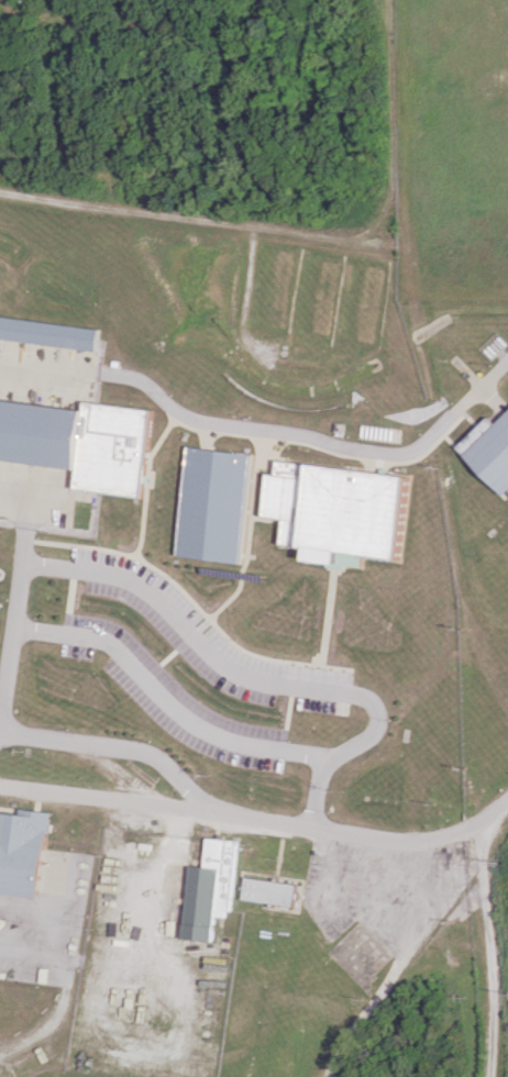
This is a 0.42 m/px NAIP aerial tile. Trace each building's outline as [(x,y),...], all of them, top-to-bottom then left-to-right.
[(97,351),(0,337),(0,315),(100,329),(98,340),(97,351)] [(68,467),(0,458),(0,398),(84,410),(86,400),(98,402),(154,409),(143,497),(100,491),(74,488),(76,468),(68,467)] [(494,423),(507,409),(507,491),(507,490),(503,495),(456,447),(487,417),(494,423)] [(188,445),(253,454),(239,562),(174,554),(188,445)] [(268,473),(277,475),(279,459),(409,477),(398,558),(363,554),(362,566),(344,564),(344,569),(327,567),(327,562),(306,558),(307,546),(281,543),(285,518),(263,515),(268,473)] [(36,897),(46,832),(48,832),(51,812),(20,808),(19,814),(0,811),(0,892),(36,897)] [(214,915),(224,917),(224,910),(229,910),(235,840),(206,837),(202,867),(189,865),(183,937),(211,940),(214,915)] [(244,876),(296,884),(292,906),(241,898),(244,876)]
